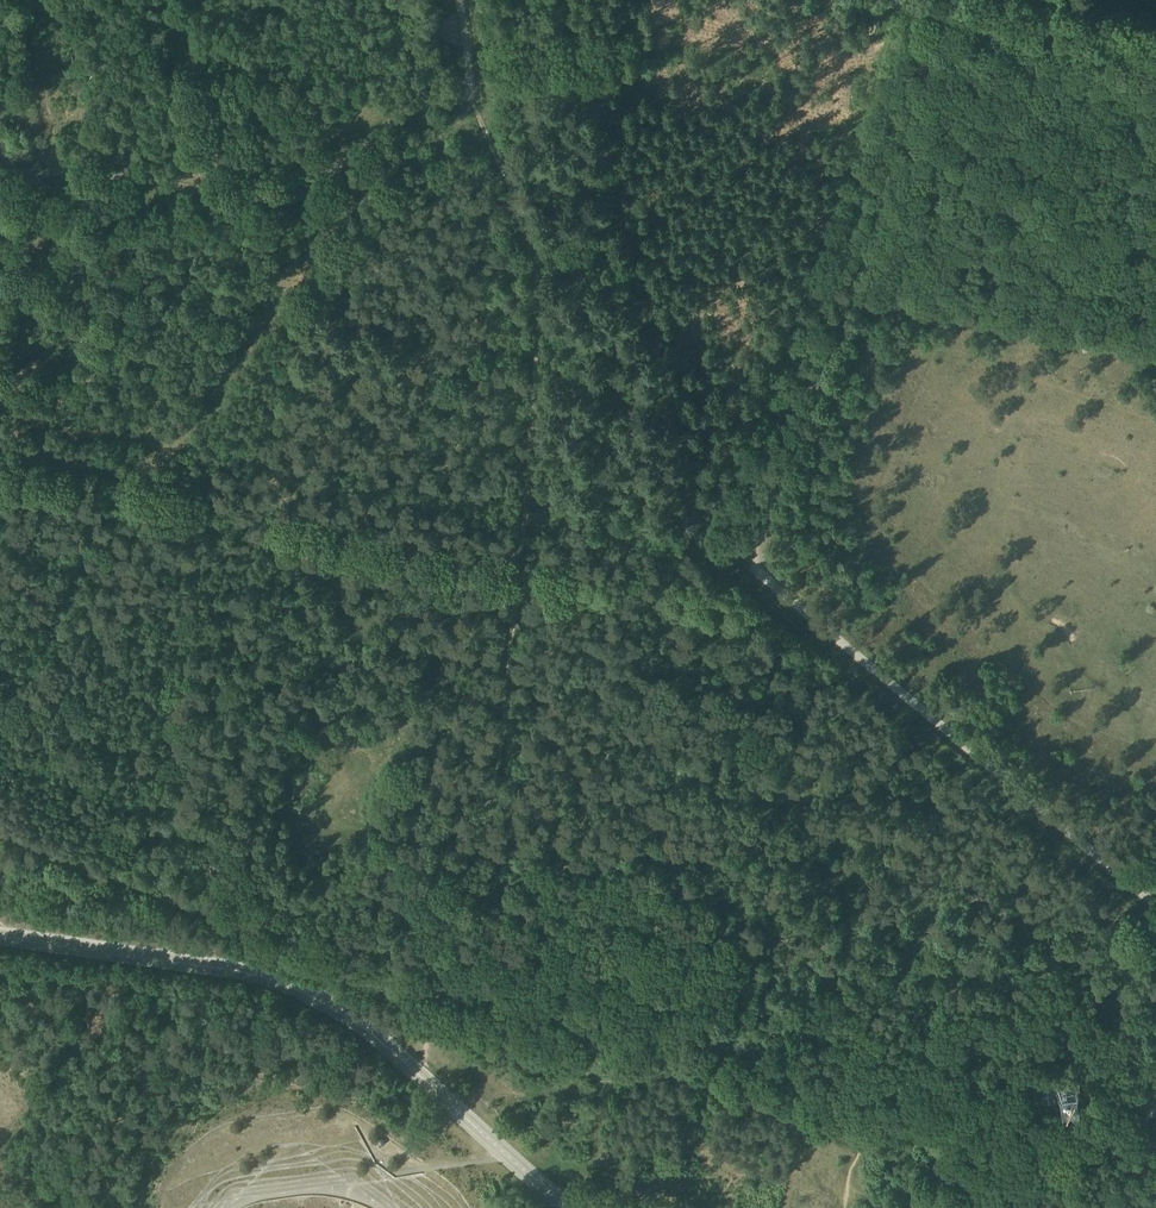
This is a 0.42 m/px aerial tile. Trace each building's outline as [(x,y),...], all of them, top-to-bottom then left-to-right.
[(709,1049),(720,1051),(723,1036),(712,1034),(709,1049)] [(1058,1082),(1060,1098),(1076,1096),(1074,1080),(1058,1082)] [(1042,1081),(1043,1104),(1055,1103),(1054,1081),(1042,1081)]
